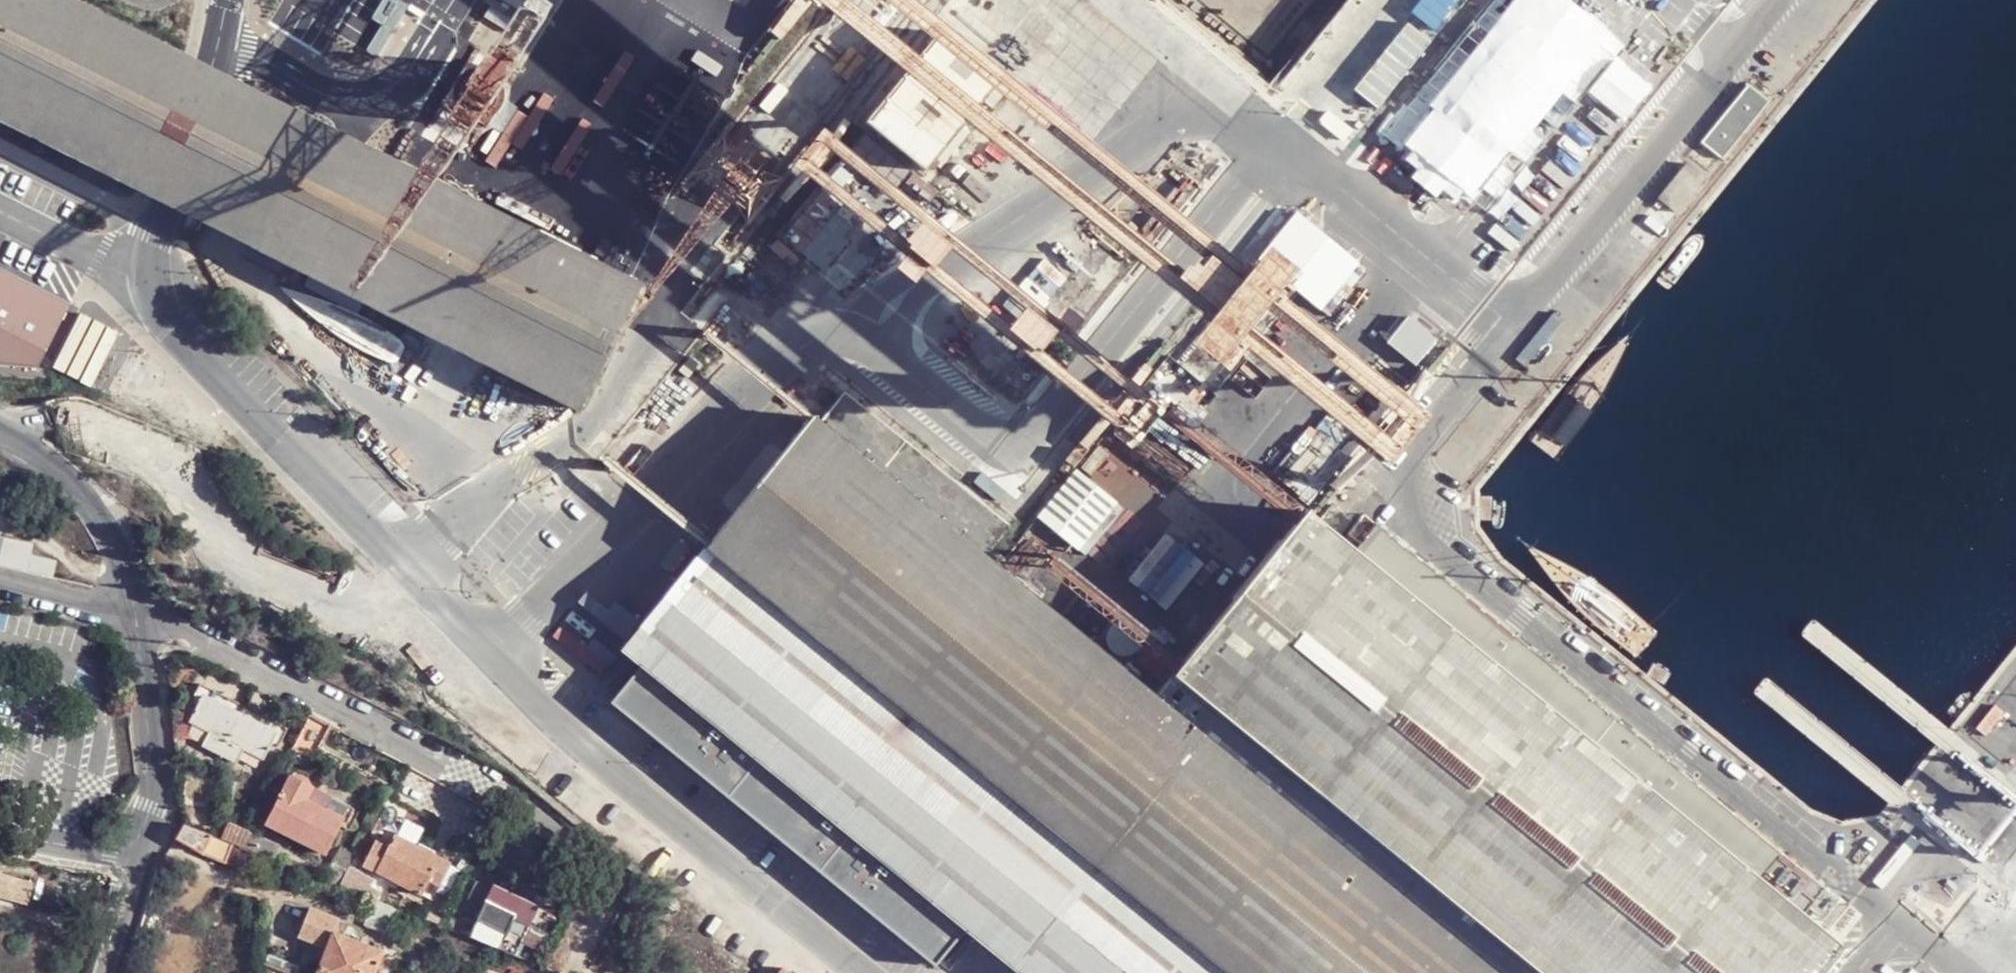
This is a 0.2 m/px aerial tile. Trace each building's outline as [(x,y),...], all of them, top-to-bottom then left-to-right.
[(578,404),(642,279),(213,53),(116,0),(0,0),(0,115),(165,206),(578,404)] [(1143,69),(1166,39),(1115,0),(1052,0),(1143,69)] [(1398,147),(1476,209),(1610,40),(1560,0),(1514,0),(1398,147)] [(1087,108),(1112,79),(1031,9),(1006,37),(1087,108)] [(1725,157),(1774,97),(1754,81),(1705,141),(1725,157)] [(1683,210),(1710,175),(1690,159),(1662,193),(1683,210)] [(1257,260),(1317,309),(1354,262),(1296,213),(1257,260)] [(826,219),(801,252),(822,268),(847,235),(826,219)] [(74,303),(0,266),(0,361),(41,363),(74,303)] [(1385,343),(1413,364),(1435,338),(1405,314),(1385,343)] [(1028,580),(1051,548),(1027,527),(1002,559),(990,548),(1008,522),(846,392),(824,417),(818,411),(622,650),(638,666),(615,705),(938,968),(965,930),(1018,972),(1513,972),(1211,727),(1028,580)] [(1120,563),(1152,526),(1116,496),(1084,533),(1120,563)] [(1310,511),(1177,676),(1542,972),(1817,972),(1861,913),(1378,522),(1357,549),(1310,511)] [(53,581),(57,561),(31,555),(33,545),(0,537),(0,569),(53,581)] [(212,730),(246,748),(266,758),(279,733),(205,696),(193,721),(212,730)] [(332,725),(309,714),(293,745),(315,757),(332,725)] [(238,761),(246,748),(212,730),(205,744),(238,761)] [(2005,763),(2015,772),(2015,749),(2005,763)] [(129,758),(119,759),(121,774),(130,773),(129,758)] [(328,852),(346,817),(308,796),(315,785),(293,773),(269,820),(328,852)] [(308,796),(346,817),(352,805),(315,785),(308,796)] [(236,844),(186,825),(177,839),(197,850),(228,863),(236,844)] [(432,875),(440,858),(395,833),(389,844),(379,864),(377,868),(422,892),(432,875)] [(257,852),(279,861),(285,848),(262,838),(257,852)] [(379,864),(389,844),(380,839),(370,859),(379,864)] [(456,866),(440,858),(432,875),(446,884),(456,866)] [(327,880),(339,884),(347,868),(335,862),(327,880)] [(374,874),(351,863),(347,868),(339,884),(363,894),(374,874)] [(26,907),(31,885),(0,876),(0,900),(26,907)] [(478,912),(492,887),(479,879),(465,905),(478,912)] [(480,919),(525,937),(540,903),(494,883),(492,887),(476,916),(480,919)] [(1937,908),(1953,919),(1943,934),(1983,961),(1988,953),(2015,972),(2015,926),(1953,884),(1937,908)] [(436,922),(442,912),(431,906),(424,918),(436,922)] [(386,950),(338,929),(343,919),(313,907),(302,934),(329,946),(319,972),(378,972),(386,950)] [(457,919),(442,912),(436,922),(451,928),(457,919)] [(480,940),(517,954),(525,937),(480,919),(471,936),(480,940)] [(291,972),(298,972),(301,967),(271,954),(267,963),(291,972)]
